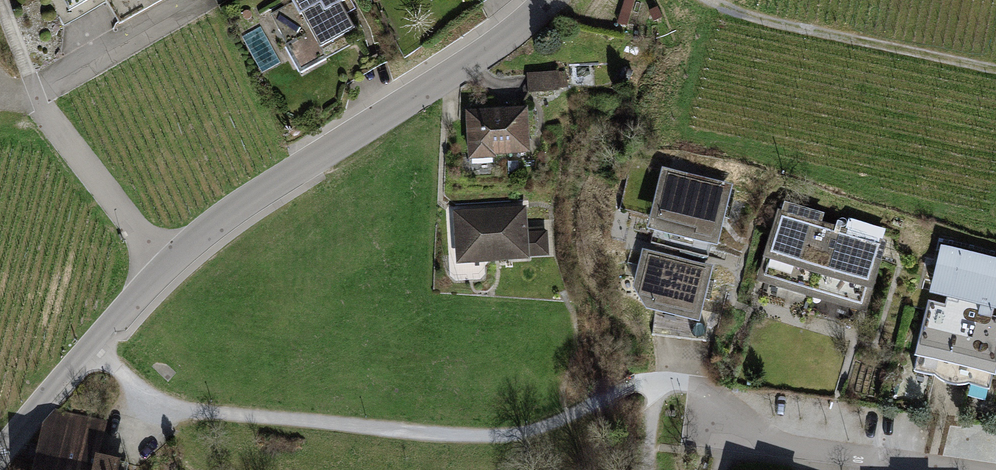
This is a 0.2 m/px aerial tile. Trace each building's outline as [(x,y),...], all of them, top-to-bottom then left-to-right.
[(68,11),(87,0),(62,0),(68,11)] [(119,25),(165,0),(105,0),(119,25)] [(269,14),(300,68),(360,34),(341,0),(293,0),(269,14)] [(558,72),(527,74),(528,92),(559,91),(558,72)] [(523,107),(471,111),(474,152),(526,148),(523,107)] [(728,186),(667,171),(652,232),(713,247),(728,186)] [(526,204),(455,210),(459,263),(552,256),(550,230),(528,232),(526,204)] [(878,246),(777,218),(761,277),(862,305),(878,246)] [(709,268),(647,253),(635,305),(696,320),(709,268)] [(943,254),(930,306),(995,323),(995,266),(943,254)] [(995,364),(995,323),(930,306),(916,362),(992,381),(995,364)] [(121,458),(97,453),(105,420),(55,409),(42,423),(32,469),(118,469),(121,458)]
